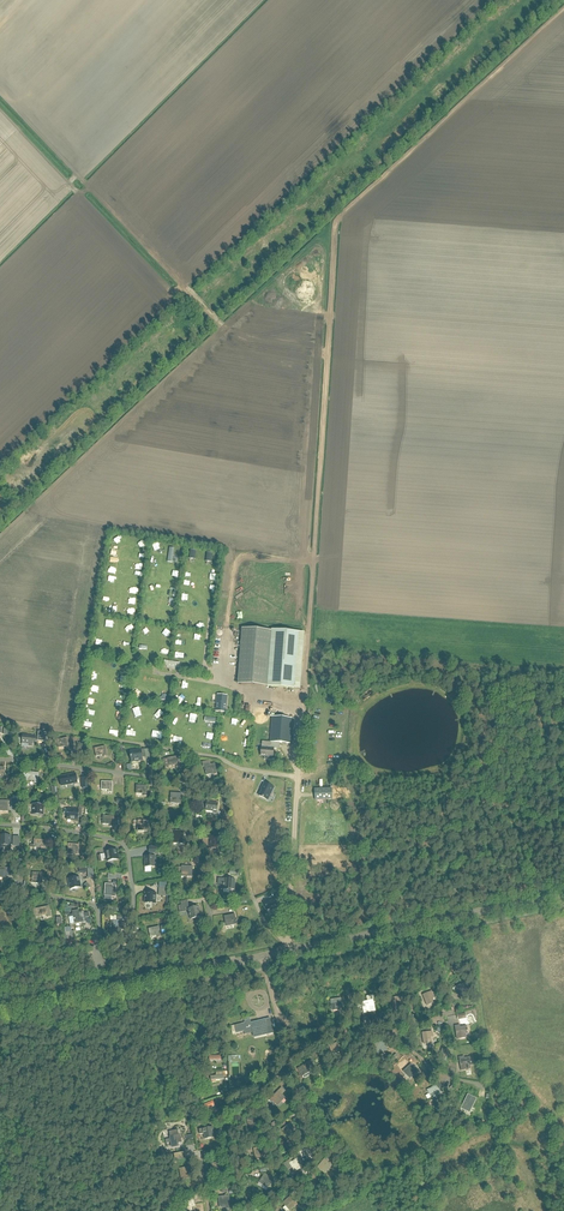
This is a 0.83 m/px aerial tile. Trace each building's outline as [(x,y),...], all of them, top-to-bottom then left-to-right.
[(295,688),(299,633),(272,631),(268,686),(295,688)] [(164,661),(163,667),(180,670),(181,664),(164,661)] [(226,713),(227,696),(217,695),(215,712),(226,713)] [(292,718),(272,717),(270,742),(280,743),(290,744),(291,732),(293,732),(294,721),(291,721),(292,718)] [(37,736),(34,736),(23,735),(22,744),(29,744),(29,747),(33,747),(33,744),(36,744),(37,736)] [(70,749),(69,738),(57,740),(59,751),(61,751),(61,748),(66,747),(66,750),(70,749)] [(280,749),(280,743),(270,742),(262,742),(261,756),(264,757),(264,760),(271,760),(271,757),(273,757),(274,749),(280,749)] [(108,757),(106,746),(95,748),(96,757),(103,756),(104,758),(108,757)] [(149,749),(142,750),(131,752),(132,760),(139,759),(139,761),(143,761),(143,758),(150,757),(149,749)] [(180,767),(179,762),(181,762),(180,756),(164,759),(165,766),(168,766),(169,767),(176,765),(176,768),(180,767)] [(218,774),(215,764),(204,766),(206,774),(213,773),(214,775),(218,774)] [(24,772),(23,782),(28,783),(28,781),(35,781),(35,784),(38,784),(40,773),(24,772)] [(76,774),(65,776),(60,777),(61,786),(74,783),(75,785),(78,785),(76,774)] [(113,793),(113,782),(102,782),(102,790),(109,791),(109,793),(113,793)] [(268,801),(274,788),(264,783),(262,789),(259,796),(268,801)] [(147,797),(148,786),(136,785),(136,794),(143,794),(143,797),(147,797)] [(315,801),(332,800),(332,788),(314,789),(315,801)] [(171,793),(170,804),(182,805),(183,794),(171,793)] [(8,812),(9,801),(0,801),(0,812),(8,812)] [(207,802),(207,811),(207,813),(218,814),(218,803),(207,802)] [(43,815),(44,805),(33,804),(32,813),(40,813),(40,815),(43,815)] [(68,809),(67,820),(78,821),(79,817),(79,810),(78,810),(68,809)] [(114,827),(115,816),(103,816),(103,824),(110,825),(110,827),(114,827)] [(149,832),(149,821),(138,820),(137,829),(145,830),(145,832),(149,832)] [(184,842),(184,831),(173,831),(173,839),(180,840),(180,842),(184,842)] [(12,847),(12,836),(0,836),(0,844),(7,844),(7,847),(12,847)] [(222,847),(222,843),(220,843),(220,837),(209,837),(209,849),(216,849),(216,848),(220,848),(220,847),(222,847)] [(45,851),(45,840),(34,839),(34,848),(41,848),(41,850),(45,851)] [(79,855),(79,845),(69,844),(68,853),(75,853),(75,855),(79,855)] [(117,849),(106,851),(107,862),(119,860),(117,849)] [(156,856),(145,857),(145,867),(156,867),(156,856)] [(182,866),(182,877),(192,877),(193,867),(182,866)] [(0,868),(0,878),(6,878),(6,875),(10,875),(11,868),(0,868)] [(43,885),(44,874),(33,873),(32,881),(39,882),(39,885),(43,885)] [(81,887),(80,877),(68,879),(70,889),(81,887)] [(224,886),(224,890),(235,890),(236,879),(224,879),(224,886)] [(105,896),(113,897),(112,898),(117,898),(118,887),(113,886),(113,885),(106,884),(105,896)] [(145,903),(152,904),(156,904),(156,893),(145,893),(145,903)] [(272,910),(280,906),(277,897),(271,900),(271,901),(265,904),(268,910),(271,909),(272,910)] [(48,917),(51,917),(49,907),(33,910),(35,918),(47,915),(48,917)] [(200,907),(188,909),(191,920),(202,918),(200,907)] [(73,911),(73,913),(73,914),(73,916),(74,921),(75,922),(75,924),(82,923),(83,923),(85,922),(86,922),(85,919),(85,917),(89,916),(89,913),(85,914),(84,912),(84,911),(80,912),(79,912),(79,910),(76,911),(73,911)] [(226,927),(237,925),(235,914),(224,916),(226,927)] [(111,921),(111,934),(122,934),(122,921),(111,921)] [(162,937),(160,926),(148,929),(150,937),(158,936),(158,938),(162,937)] [(467,996),(464,985),(455,988),(456,993),(458,992),(460,999),(465,997),(465,996),(467,996)] [(427,1006),(434,1003),(432,997),(434,996),(432,991),(423,995),(427,1006)] [(394,1010),(405,1008),(404,997),(393,999),(394,1010)] [(333,1011),(339,1010),(339,1007),(342,1006),(341,999),(331,1000),(333,1011)] [(371,1006),(370,1002),(362,1003),(363,1006),(358,1007),(360,1016),(368,1014),(368,1013),(376,1011),(374,1005),(371,1006)] [(251,1023),(251,1022),(250,1019),(250,1018),(247,1018),(248,1020),(244,1020),(245,1023),(235,1025),(237,1033),(247,1031),(247,1033),(253,1032),(254,1037),(264,1034),(264,1032),(268,1031),(267,1027),(271,1026),(269,1018),(251,1023)] [(456,1027),(457,1036),(457,1039),(467,1038),(466,1035),(468,1035),(467,1032),(469,1031),(468,1030),(467,1027),(461,1028),(461,1026),(456,1027)] [(431,1044),(431,1037),(432,1037),(432,1032),(422,1033),(424,1044),(426,1044),(426,1045),(428,1045),(428,1044),(431,1044)] [(296,1047),(301,1046),(301,1050),(307,1049),(306,1043),(308,1043),(308,1041),(307,1041),(306,1038),(300,1038),(300,1036),(295,1037),(296,1047)] [(377,1052),(387,1049),(385,1042),(375,1045),(377,1052)] [(332,1054),(342,1050),(340,1043),(330,1046),(332,1054)] [(464,1057),(459,1058),(461,1071),(471,1070),(470,1066),(471,1065),(471,1063),(473,1063),(472,1061),(471,1062),(471,1058),(464,1059),(464,1057)] [(312,1060),(298,1069),(302,1075),(316,1067),(312,1060)] [(409,1077),(417,1071),(412,1065),(404,1072),(409,1077)] [(432,1098),(441,1093),(437,1086),(428,1091),(432,1098)] [(276,1104),(284,1097),(282,1095),(284,1093),(285,1092),(281,1088),(278,1092),(271,1099),(276,1104)] [(471,1108),(475,1098),(468,1095),(464,1104),(471,1108)] [(250,1130),(258,1128),(255,1116),(247,1119),(250,1130)] [(287,1136),(295,1129),(291,1124),(283,1130),(287,1136)] [(205,1139),(211,1138),(211,1135),(214,1135),(213,1127),(203,1129),(205,1139)] [(172,1147),(178,1146),(178,1143),(181,1142),(180,1135),(170,1137),(172,1147)] [(256,1159),(263,1158),(262,1154),(266,1154),(264,1146),(254,1149),(256,1159)] [(295,1170),(303,1165),(299,1158),(291,1164),(295,1170)] [(324,1173),(331,1166),(325,1160),(318,1167),(324,1173)] [(217,1163),(211,1164),(212,1172),(216,1172),(217,1177),(223,1176),(223,1173),(226,1172),(225,1165),(217,1167),(217,1163)] [(182,1180),(188,1178),(188,1175),(191,1175),(190,1167),(180,1169),(182,1180)] [(268,1188),(272,1183),(269,1181),(271,1178),(265,1174),(260,1182),(268,1188)] [(220,1208),(230,1207),(229,1196),(219,1197),(220,1208)] [(290,1210),(295,1206),(293,1204),(296,1202),(291,1196),(283,1203),(290,1210)] [(193,1210),(192,1208),(196,1207),(194,1200),(184,1202),(186,1210),(192,1210),(193,1210)]
